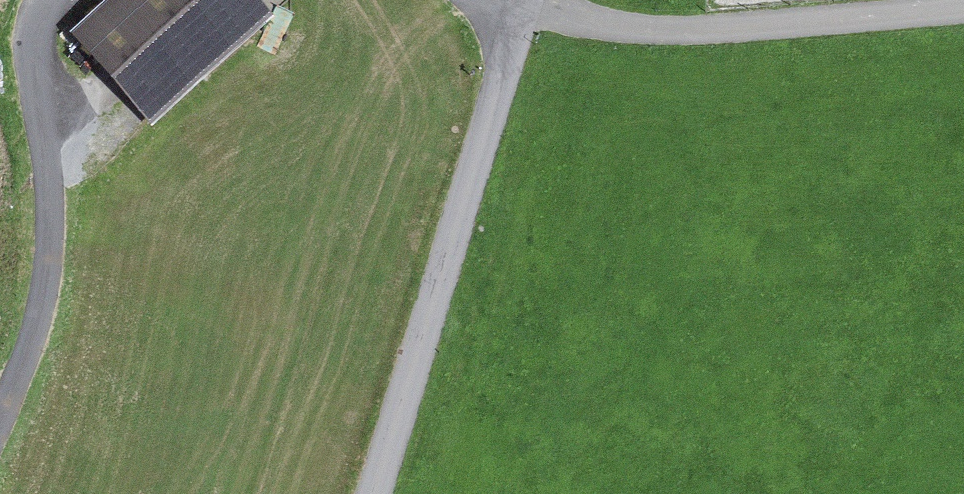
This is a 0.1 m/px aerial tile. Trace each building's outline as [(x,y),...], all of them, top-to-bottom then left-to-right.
[(152,129),(273,20),(255,0),(112,0),(70,38),(152,129)]
